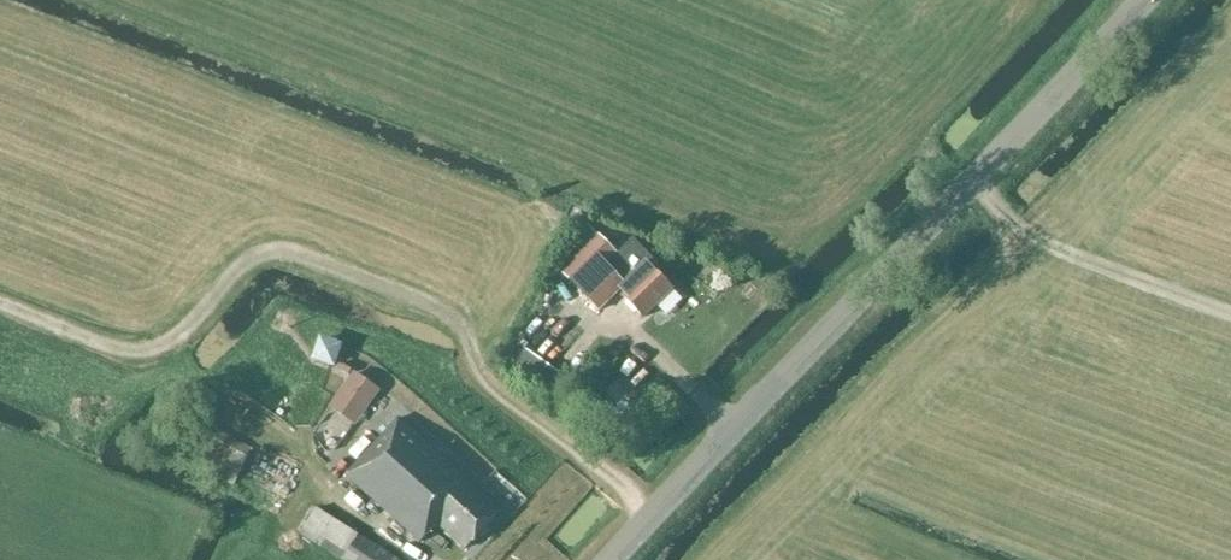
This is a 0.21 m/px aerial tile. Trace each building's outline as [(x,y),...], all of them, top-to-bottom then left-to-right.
[(652,269),(653,268),(656,265),(634,240),(615,256),(588,225),(569,242),(580,255),(560,272),(597,314),(620,291),(626,296),(623,299),(644,320),(673,290),(652,269)] [(388,354),(406,365),(414,353),(396,342),(388,354)] [(573,384),(519,346),(504,367),(558,405),(573,384)] [(356,427),(381,391),(355,372),(329,408),(356,427)] [(218,411),(195,400),(169,454),(235,486),(254,448),(210,427),(218,411)] [(437,525),(465,551),(466,549),(500,510),(400,419),(347,477),(420,544),(437,525)] [(340,559),(395,559),(316,510),(300,535),(340,559)] [(269,512),(261,528),(273,534),(281,518),(269,512)]
